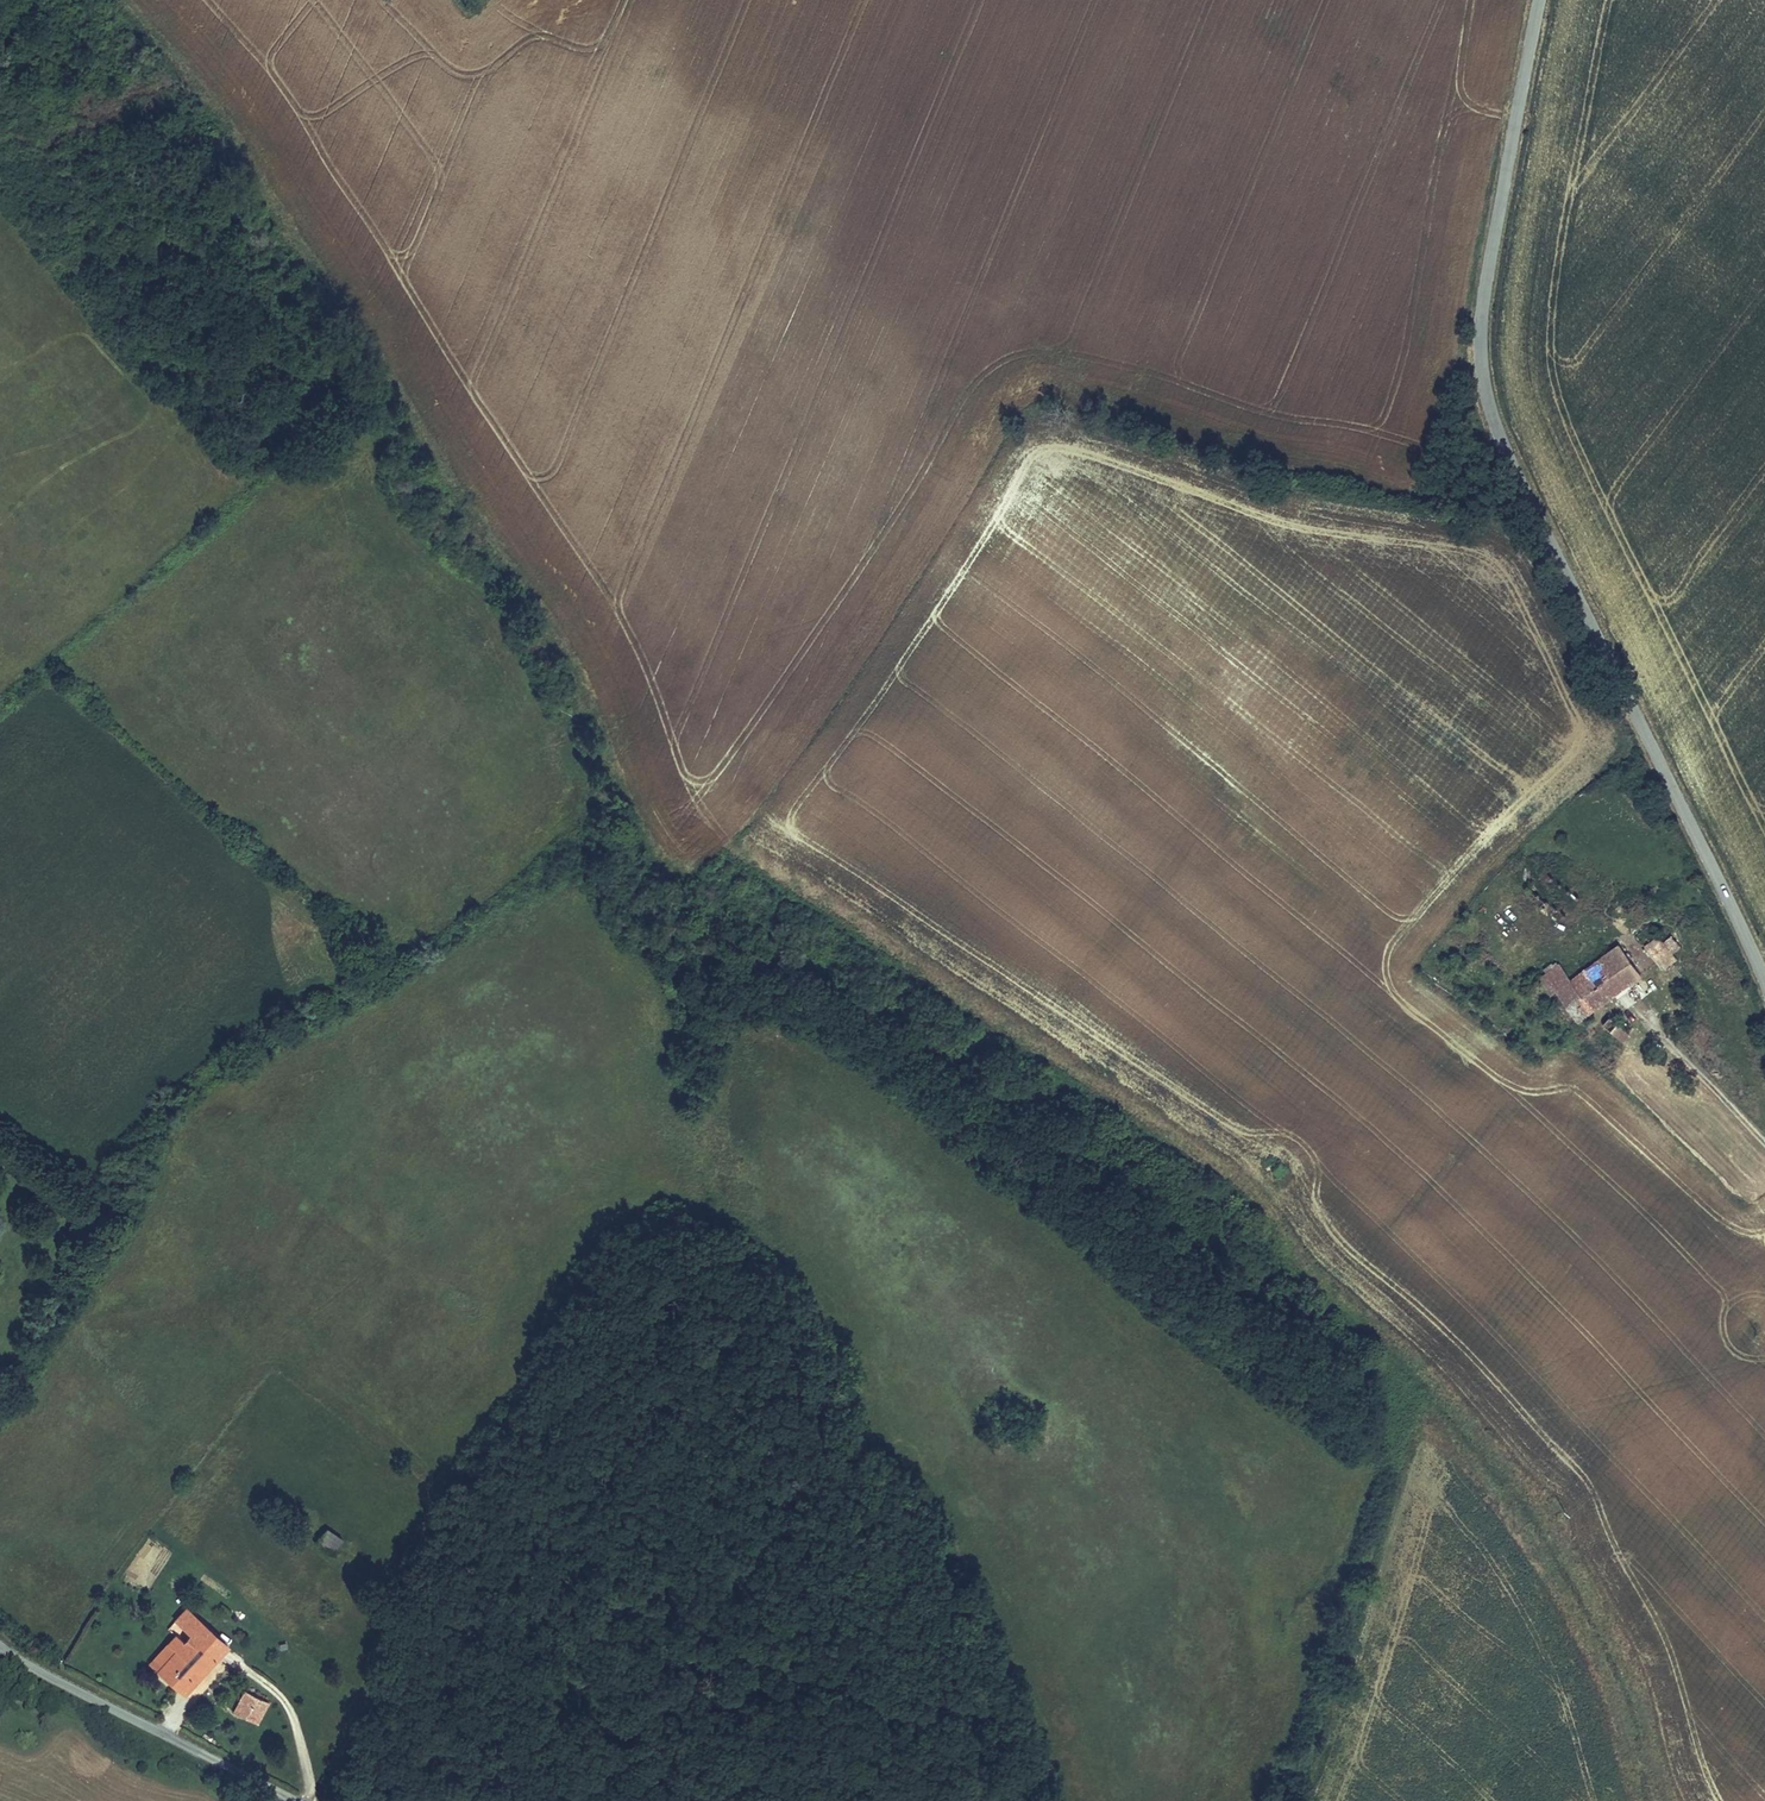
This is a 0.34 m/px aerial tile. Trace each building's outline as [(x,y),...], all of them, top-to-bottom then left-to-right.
[(1663,969),(1678,958),(1672,952),(1681,945),(1672,933),(1663,939),(1659,933),(1645,944),(1663,969)] [(1578,1020),(1641,974),(1618,942),(1571,977),(1561,963),(1557,966),(1555,963),(1550,966),(1547,962),(1541,966),(1548,976),(1542,980),(1549,992),(1555,989),(1578,1020)] [(1602,1024),(1621,1044),(1632,1034),(1611,1015),(1602,1024)] [(325,1529),(316,1545),(331,1554),(340,1539),(325,1529)] [(150,1678),(176,1699),(204,1664),(190,1652),(203,1635),(171,1609),(159,1624),(180,1640),(176,1646),(165,1638),(156,1650),(166,1657),(150,1678)] [(218,1647),(203,1635),(190,1652),(204,1664),(218,1647)] [(237,1691),(226,1713),(254,1726),(264,1703),(237,1691)]
